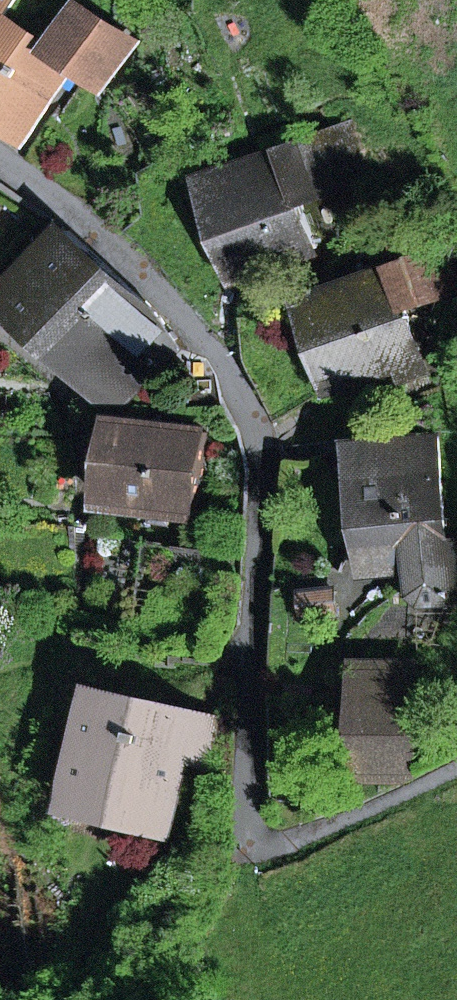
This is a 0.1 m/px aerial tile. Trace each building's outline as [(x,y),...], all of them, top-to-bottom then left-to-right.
[(22,138),(70,64),(103,85),(131,43),(80,10),(53,52),(2,19),(15,0),(0,0),(0,124),(22,138)] [(284,153),(301,200),(372,174),(352,123),(282,149),(284,153)] [(302,250),(318,244),(301,200),(284,153),(208,182),(242,272),(246,271),(302,250)] [(337,387),(398,365),(405,383),(428,375),(404,309),(456,289),(456,276),(446,246),(426,254),(416,227),(387,238),(396,264),(304,298),(337,387)] [(63,352),(126,284),(70,232),(6,299),(63,352)] [(246,271),(250,282),(306,261),(302,250),(246,271)] [(157,313),(126,284),(63,352),(80,368),(72,377),(100,403),(108,393),(124,408),(178,349),(157,313)] [(169,524),(170,512),(195,516),(206,434),(119,422),(107,504),(153,510),(151,521),(169,524)] [(365,556),(408,551),(411,576),(412,599),(420,606),(456,604),(456,542),(446,543),(439,437),(356,445),(360,477),(356,477),(365,556)] [(367,581),(411,576),(408,551),(365,556),(367,581)] [(301,595),(304,617),(336,614),(334,591),(301,595)] [(413,759),(413,752),(408,752),(409,698),(410,674),(361,672),(359,775),(413,776),(413,759)] [(162,830),(167,821),(179,771),(177,764),(170,760),(179,722),(171,711),(106,695),(98,698),(71,793),(119,805),(114,822),(155,832),(162,830)] [(413,759),(425,759),(427,698),(409,698),(408,752),(413,752),(413,759)] [(170,760),(202,768),(214,721),(171,711),(179,722),(170,760)] [(67,811),(114,822),(119,805),(71,793),(67,811)]
